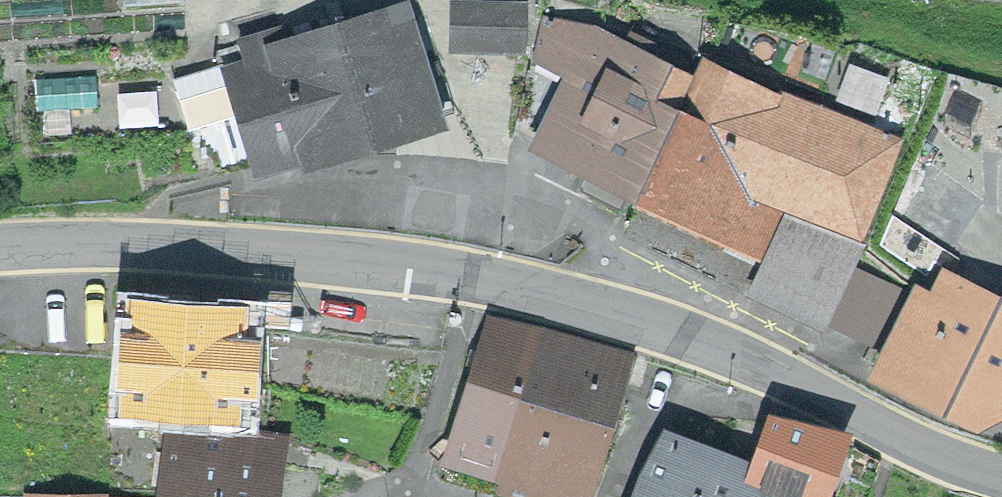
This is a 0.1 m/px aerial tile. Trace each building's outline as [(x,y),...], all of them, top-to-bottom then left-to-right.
[(521,6),(454,2),(452,44),(519,48),(521,6)] [(530,47),(518,125),(592,160),(580,189),(622,208),(636,179),(684,77),(549,16),(540,45),(530,47)] [(393,21),(287,54),(313,145),(450,102),(425,19),(395,28),(393,21)] [(214,176),(313,145),(287,54),(280,32),(214,53),(218,65),(172,80),(188,130),(198,126),(214,176)] [(684,77),(636,179),(647,184),(639,201),(658,210),(644,241),(728,279),(733,269),(747,276),(742,286),(817,320),(896,149),(704,61),(694,82),(684,77)] [(34,81),(37,112),(98,106),(95,75),(34,81)] [(879,368),(977,412),(994,383),(1001,387),(1001,304),(947,279),(937,301),(918,292),(879,368)] [(237,316),(134,310),(128,403),(230,409),(231,386),(251,387),(253,343),(235,342),(237,316)] [(462,469),(496,479),(540,329),(483,313),(480,320),(492,324),(454,454),(466,457),(462,469)] [(559,496),(583,496),(625,354),(540,329),(496,479),(559,496)] [(754,468),(745,464),(742,470),(806,495),(825,449),(835,450),(833,430),(778,408),(754,468)] [(174,430),(165,496),(270,496),(277,444),(174,430)] [(637,496),(732,496),(745,464),(663,432),(637,496)] [(732,496),(811,496),(806,495),(742,470),(732,496)]
